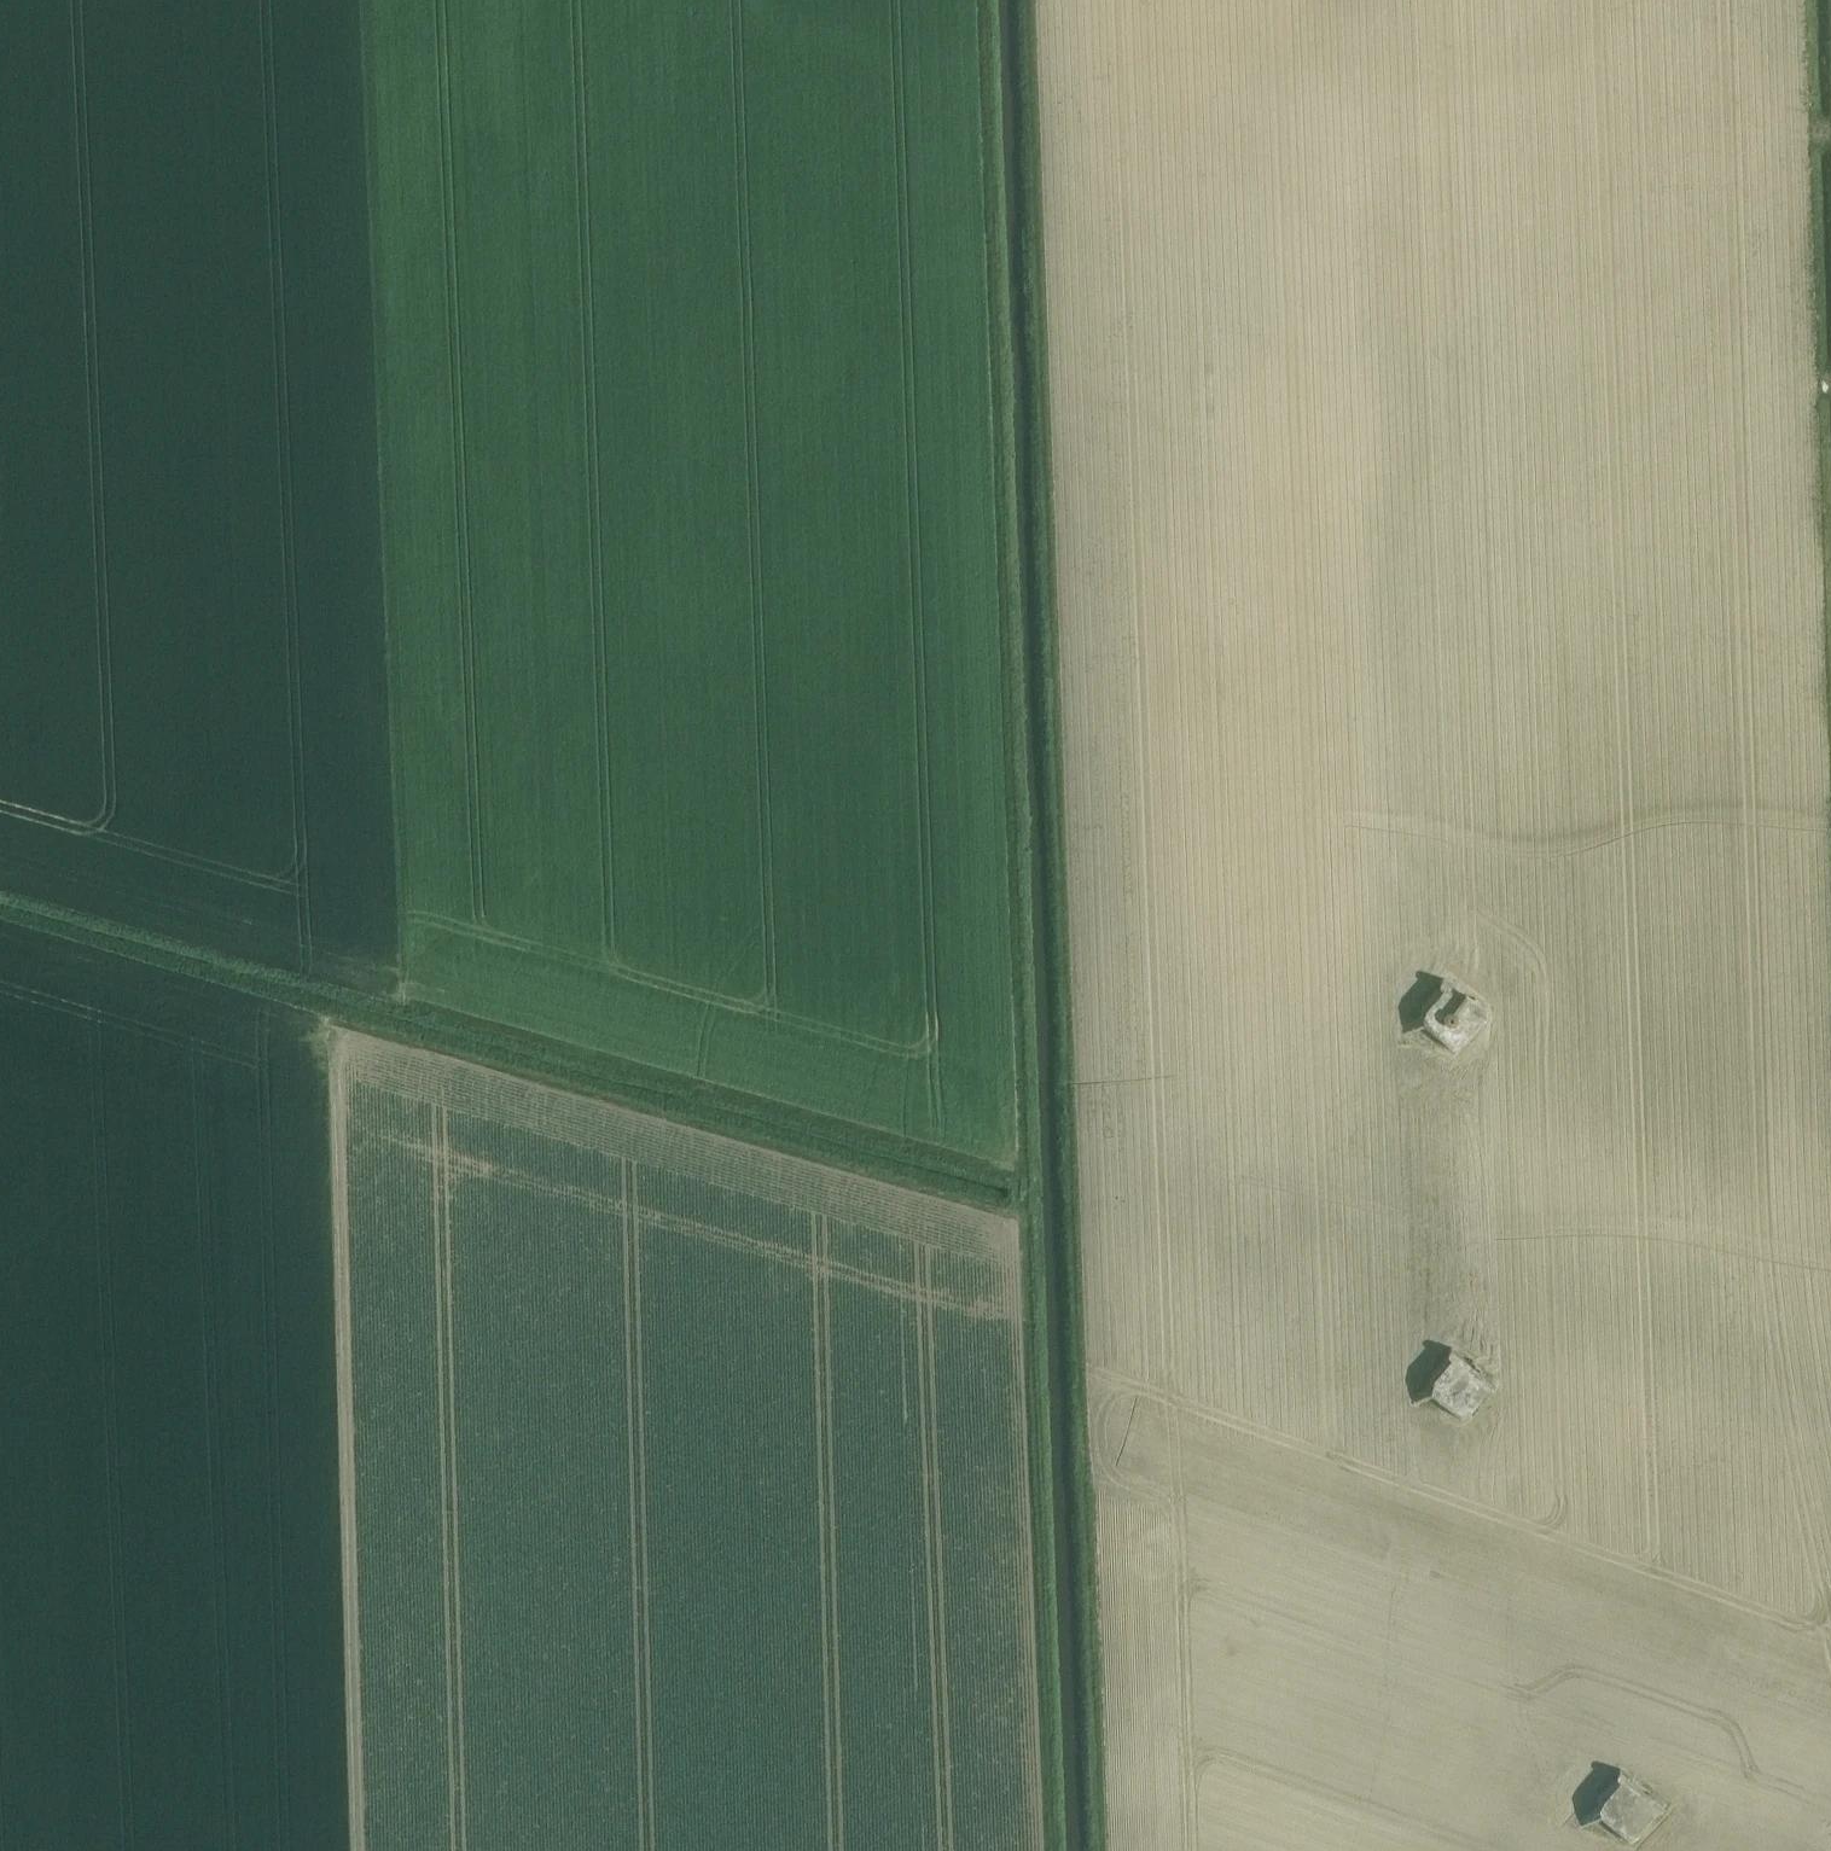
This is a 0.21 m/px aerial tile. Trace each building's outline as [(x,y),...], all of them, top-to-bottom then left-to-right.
[(1427,1003),(1425,1011),(1403,1023),(1406,1030),(1426,1018),(1454,1042),(1482,1013),(1484,1015),(1487,1011),(1469,996),(1474,990),(1468,986),(1463,992),(1443,976),(1441,979),(1445,983),(1427,1003)] [(1416,1401),(1434,1395),(1442,1402),(1450,1408),(1472,1399),(1484,1384),(1495,1384),(1496,1381),(1453,1345),(1451,1348),(1453,1358),(1441,1372),(1439,1382),(1413,1393),(1416,1401)] [(1586,1825),(1604,1819),(1612,1826),(1620,1832),(1642,1821),(1654,1807),(1664,1806),(1666,1804),(1622,1769),(1620,1771),(1622,1781),(1610,1796),(1608,1806),(1582,1818),(1586,1825)]
